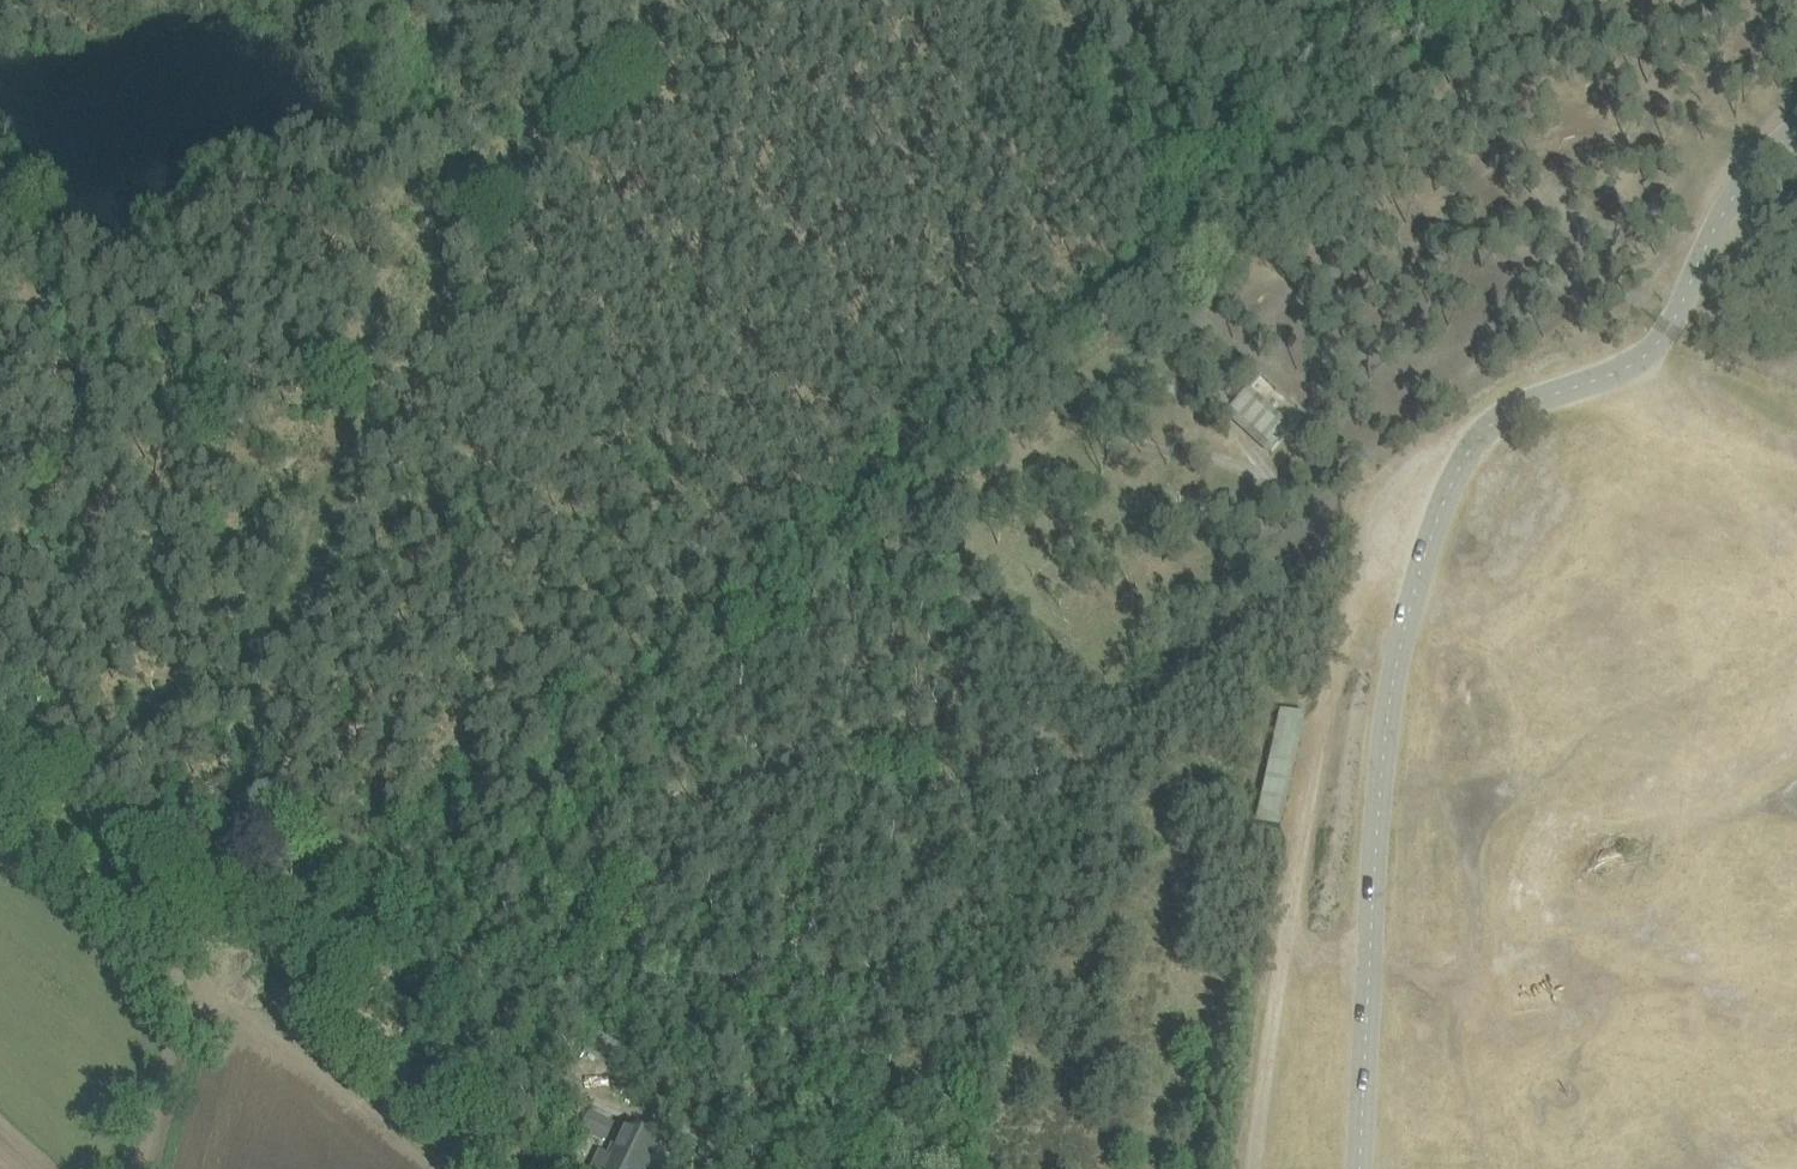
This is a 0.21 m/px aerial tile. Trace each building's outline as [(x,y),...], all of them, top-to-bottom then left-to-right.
[(1223,412),(1268,453),(1292,427),(1247,386),(1223,412)] [(1260,822),(1284,825),(1300,713),(1277,709),(1260,822)] [(591,1168),(650,1168),(663,1139),(622,1123),(607,1154),(600,1151),(591,1168)]
